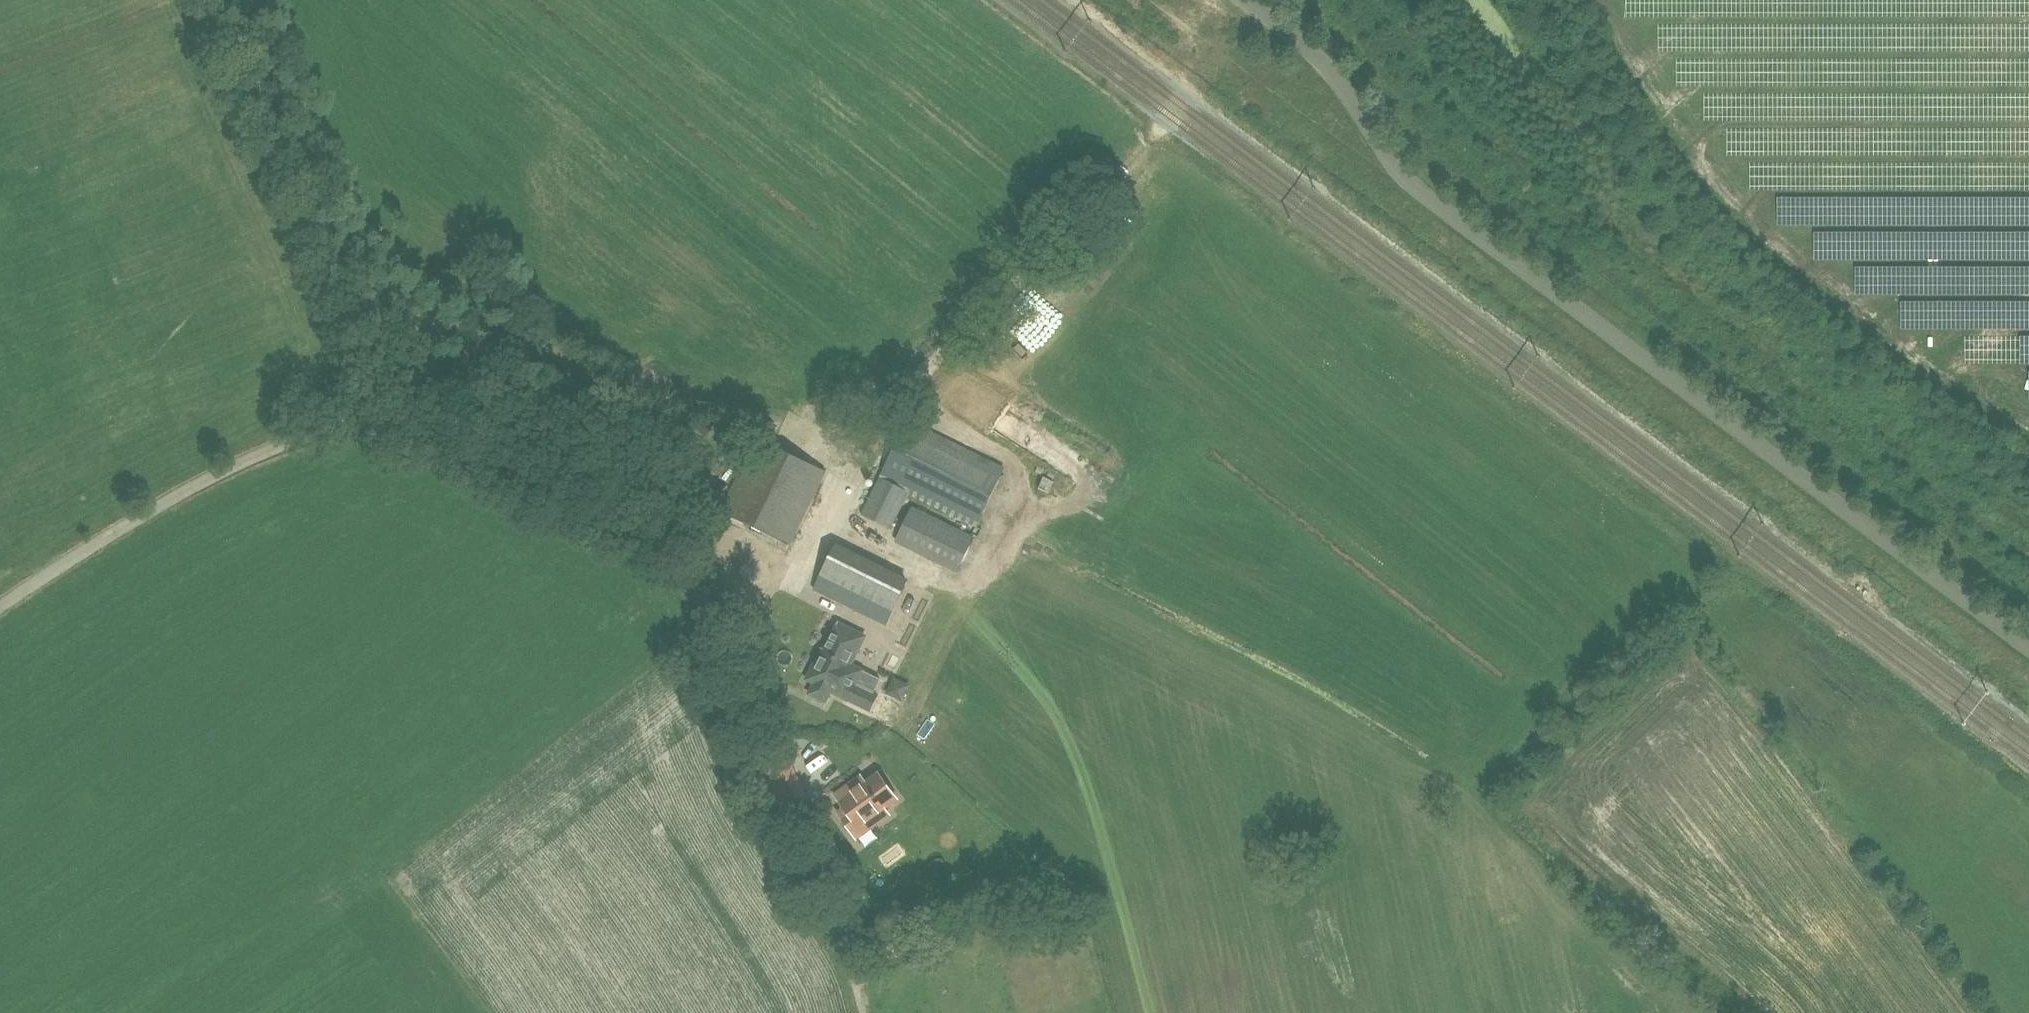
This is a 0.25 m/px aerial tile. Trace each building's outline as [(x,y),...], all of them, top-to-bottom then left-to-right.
[(1036,332),(1048,344),(1105,282),(1096,273),(1087,283),(1080,277),(1042,318),(1046,322),(1036,332)] [(974,539),(970,537),(976,525),(1004,468),(908,421),(862,515),(891,529),(909,492),(932,503),(925,514),(912,508),(896,540),(957,571),(974,539)] [(758,439),(722,510),(791,544),(826,472),(758,439)] [(886,625),(907,583),(835,547),(814,589),(886,625)] [(821,658),(817,657),(806,679),(814,683),(813,685),(828,693),(829,690),(848,699),(857,681),(874,690),(880,679),(862,670),(863,670),(851,664),(865,636),(838,623),(821,658)] [(853,792),(840,801),(844,808),(838,812),(852,831),(867,820),(872,826),(889,814),(884,808),(897,798),(878,773),(865,782),(861,776),(848,785),(853,792)]
